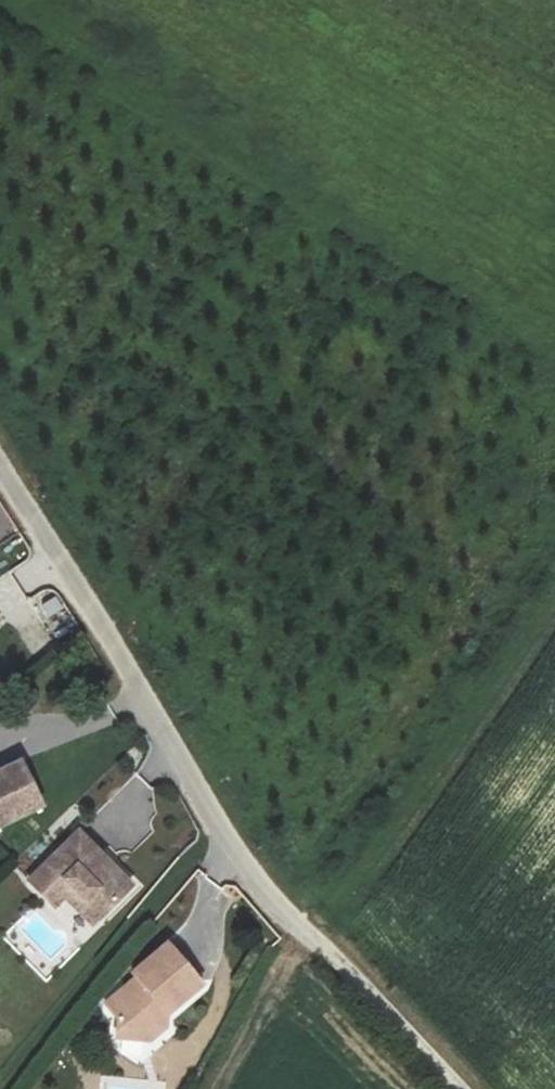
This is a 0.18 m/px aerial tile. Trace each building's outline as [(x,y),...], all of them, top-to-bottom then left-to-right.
[(44,807),(22,760),(0,771),(0,827),(44,807)] [(80,827),(30,875),(55,901),(66,891),(93,919),(133,881),(80,827)] [(138,976),(106,1002),(118,1017),(117,1036),(149,1039),(151,1020),(164,1009),(168,1013),(203,984),(169,942),(134,971),(138,976)]
